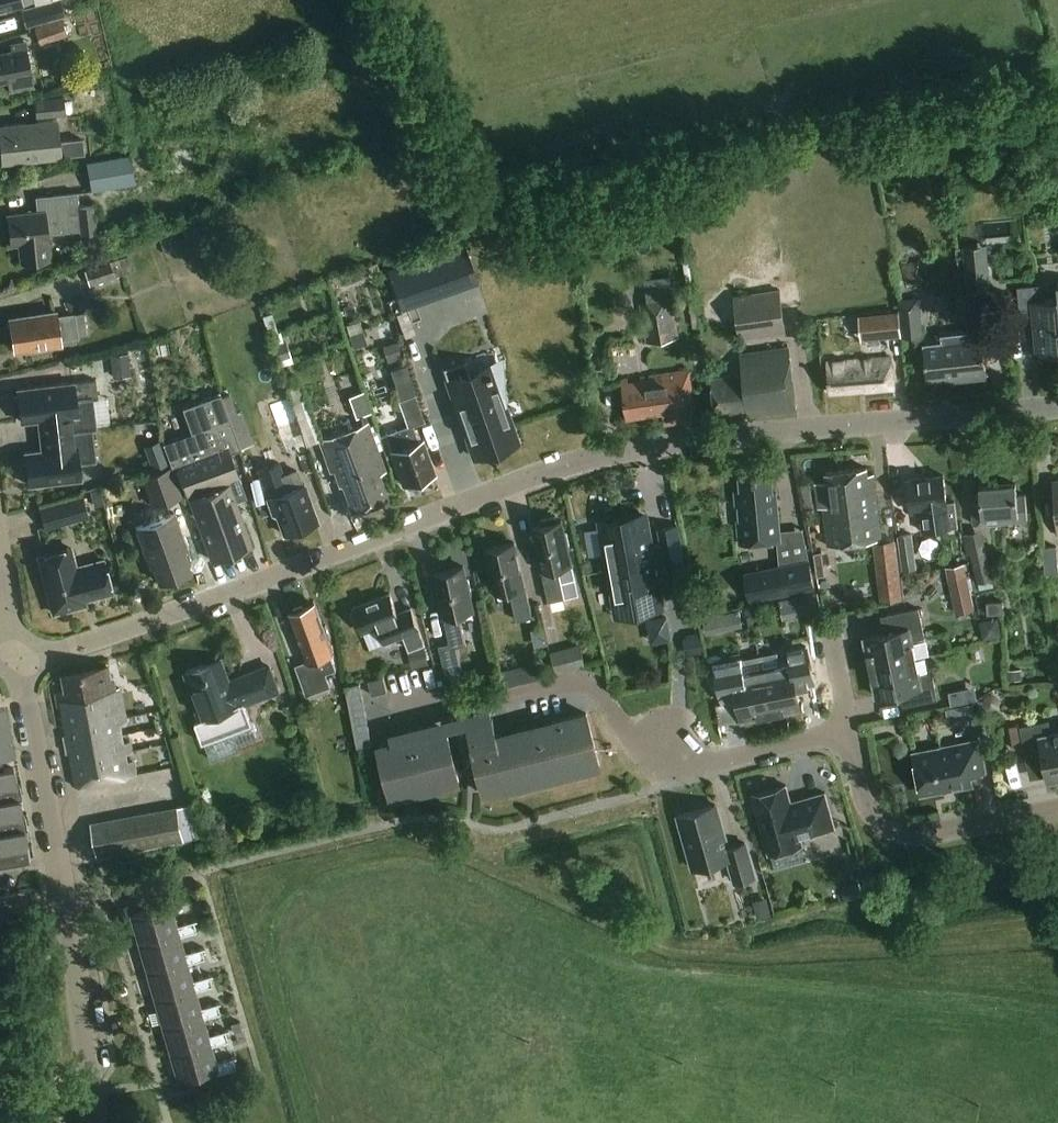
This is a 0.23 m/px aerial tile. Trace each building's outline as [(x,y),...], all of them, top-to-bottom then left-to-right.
[(22,5),(22,4),(33,2),(33,0),(0,0),(0,11),(22,5)] [(21,9),(26,27),(55,18),(58,17),(65,15),(60,0),(52,0),(21,9)] [(71,14),(35,28),(41,44),(77,30),(71,14)] [(25,40),(11,43),(12,52),(0,54),(0,83),(9,81),(10,91),(33,87),(25,40)] [(62,95),(32,98),(34,117),(63,115),(62,95)] [(57,120),(0,126),(0,141),(3,164),(62,158),(61,157),(84,154),(82,140),(60,142),(57,120)] [(135,183),(130,155),(87,163),(92,192),(135,183)] [(79,207),(78,193),(36,198),(38,212),(7,215),(11,246),(19,245),(21,263),(51,260),(47,234),(81,230),(82,234),(96,233),(93,206),(79,207)] [(175,249),(182,246),(177,236),(161,242),(165,254),(175,251),(175,249)] [(388,270),(399,302),(462,280),(457,267),(474,262),(466,242),(388,270)] [(987,247),(966,249),(969,293),(971,293),(988,292),(990,291),(987,247)] [(84,270),(89,285),(133,271),(128,256),(84,270)] [(906,286),(925,283),(918,272),(920,261),(901,264),(906,286)] [(1044,301),(1043,285),(1018,287),(1021,316),(1034,315),(1035,320),(1033,321),(1037,356),(1057,354),(1057,300),(1044,301)] [(780,290),(733,296),(739,340),(786,333),(780,290)] [(647,303),(640,304),(646,344),(680,339),(673,299),(647,303)] [(991,301),(978,303),(980,318),(992,317),(991,301)] [(900,310),(903,337),(923,335),(920,307),(900,310)] [(11,324),(8,328),(9,334),(13,337),(15,351),(39,347),(44,350),(51,348),(53,344),(61,342),(60,338),(77,335),(88,333),(84,310),(73,312),(56,315),(55,311),(10,319),(11,324)] [(899,311),(858,315),(861,340),(901,336),(899,311)] [(923,343),(927,381),(956,377),(956,381),(987,378),(982,340),(981,328),(972,329),(972,331),(942,335),(943,341),(923,343)] [(273,345),(278,361),(291,357),(286,341),(273,345)] [(398,342),(383,346),(387,363),(402,359),(398,342)] [(796,412),(789,348),(741,354),(743,374),(712,377),(716,415),(748,412),(748,417),(796,412)] [(129,370),(128,354),(111,355),(112,371),(129,370)] [(848,362),(828,363),(830,392),(864,390),(865,394),(893,393),(891,358),(848,362)] [(468,440),(474,457),(517,442),(510,421),(506,422),(501,407),(506,405),(502,366),(471,377),(464,359),(443,367),(465,428),(469,427),(473,438),(468,440)] [(695,419),(688,371),(642,377),(642,382),(628,384),(628,380),(622,380),(627,417),(663,412),(665,424),(695,419)] [(18,396),(15,396),(16,411),(20,411),(21,422),(60,417),(62,432),(97,428),(93,396),(98,396),(96,380),(75,383),(75,382),(17,389),(18,396)] [(373,387),(356,392),(362,413),(378,409),(373,387)] [(191,434),(164,444),(173,469),(177,468),(187,495),(196,492),(220,559),(251,548),(226,480),(237,476),(229,453),(241,449),(240,445),(261,437),(250,403),(227,411),(221,393),(182,408),(191,434)] [(385,435),(391,452),(403,485),(407,484),(407,486),(420,482),(419,479),(433,474),(421,441),(418,442),(412,426),(425,421),(415,395),(399,401),(408,426),(385,435)] [(273,414),(288,460),(308,454),(293,408),(273,414)] [(384,471),(366,423),(319,440),(331,472),(334,471),(339,485),(343,487),(352,511),(386,498),(377,473),(384,471)] [(26,464),(23,464),(25,479),(28,478),(29,485),(82,478),(80,463),(96,461),(92,429),(97,429),(97,428),(62,432),(64,447),(25,452),(26,464)] [(159,441),(144,446),(153,469),(168,464),(159,441)] [(280,462),(257,470),(267,497),(265,498),(271,514),(275,516),(282,534),(286,533),(288,535),(293,533),(294,530),(316,522),(302,485),(300,485),(295,470),(284,474),(280,462)] [(142,477),(152,508),(181,499),(171,467),(142,477)] [(828,547),(880,540),(872,474),(866,475),(865,468),(825,473),(826,482),(815,483),(818,508),(823,508),(828,547)] [(739,478),(741,492),(735,492),(736,506),(738,506),(740,521),(737,521),(739,544),(780,540),(776,493),(773,493),(771,475),(739,478)] [(950,504),(946,504),(942,476),(905,481),(909,512),(918,511),(919,519),(916,519),(918,530),(918,533),(953,529),(950,504)] [(980,504),(972,505),(973,525),(1027,520),(1025,495),(1016,496),(1015,484),(978,487),(980,504)] [(70,498),(26,512),(31,529),(75,516),(70,498)] [(186,550),(173,514),(134,527),(148,565),(151,567),(157,582),(189,571),(182,551),(186,550)] [(542,524),(533,526),(544,573),(543,574),(549,601),(564,598),(578,595),(571,563),(568,548),(570,547),(567,532),(564,533),(561,520),(557,521),(555,516),(540,519),(542,524)] [(601,528),(585,530),(589,556),(605,553),(608,569),(683,556),(678,526),(660,529),(663,543),(652,545),(647,517),(600,525),(601,528)] [(971,555),(977,582),(993,579),(982,530),(964,534),(969,556),(971,555)] [(897,536),(902,571),(917,569),(912,534),(897,536)] [(903,599),(895,540),(873,543),(880,602),(903,599)] [(525,590),(514,542),(486,548),(489,561),(487,562),(490,577),(492,576),(496,591),(510,588),(517,620),(532,617),(526,589),(525,590)] [(70,547),(38,556),(40,563),(53,612),(85,604),(84,600),(112,592),(104,562),(104,560),(75,568),(70,547)] [(1045,575),(1057,574),(1056,547),(1043,548),(1045,575)] [(683,556),(608,569),(616,613),(663,604),(658,576),(668,574),(671,588),(688,585),(683,556)] [(810,559),(761,569),(767,599),(816,589),(810,559)] [(945,567),(956,613),(975,609),(964,562),(945,567)] [(457,646),(466,644),(459,612),(473,609),(469,594),(472,593),(468,578),(466,579),(463,566),(435,572),(446,620),(445,620),(450,643),(439,645),(445,674),(463,670),(457,646)] [(353,608),(354,611),(351,613),(356,626),(360,625),(363,633),(379,626),(385,643),(404,635),(410,649),(425,644),(411,608),(398,613),(390,594),(353,608)] [(817,595),(791,600),(793,609),(819,603),(817,595)] [(987,614),(1003,613),(1002,602),(986,603),(987,614)] [(332,687),(327,672),(334,670),(324,641),(329,639),(324,626),(323,627),(314,605),(303,608),(302,606),(294,609),(295,612),(290,613),(298,633),(294,634),(299,647),(302,646),(307,661),(295,665),(306,696),(332,687)] [(864,637),(870,667),(915,657),(911,639),(924,637),(918,608),(886,615),(890,632),(864,637)] [(678,635),(672,613),(655,618),(661,639),(678,635)] [(712,616),(703,617),(706,630),(706,633),(707,634),(707,633),(714,632),(724,630),(721,613),(715,614),(712,616)] [(1007,632),(1002,613),(985,618),(991,637),(1007,632)] [(539,644),(552,641),(548,624),(535,628),(539,644)] [(698,632),(682,636),(687,660),(704,656),(698,632)] [(580,644),(551,651),(556,672),(585,665),(580,644)] [(425,647),(408,651),(413,667),(429,663),(425,647)] [(759,656),(762,669),(771,714),(800,708),(795,682),(808,679),(801,647),(777,652),(759,656)] [(759,656),(741,660),(717,665),(724,697),(736,694),(742,720),(771,714),(762,669),(759,656)] [(915,657),(870,667),(876,696),(902,691),(905,706),(937,699),(932,673),(919,675),(915,657)] [(229,684),(220,658),(184,672),(192,694),(190,694),(200,721),(195,723),(203,745),(253,726),(244,704),(278,691),(269,666),(240,676),(242,680),(229,684)] [(515,682),(546,674),(542,658),(511,666),(515,682)] [(66,690),(56,692),(73,786),(134,773),(118,688),(116,688),(114,677),(110,678),(108,666),(63,675),(66,690)] [(1021,668),(1007,669),(1008,680),(1022,679),(1021,668)] [(372,695),(387,691),(383,677),(368,680),(372,695)] [(463,679),(451,681),(454,696),(466,693),(463,679)] [(357,747),(372,744),(360,683),(345,686),(357,747)] [(973,703),(965,705),(968,718),(976,717),(973,703)] [(3,709),(0,710),(0,864),(30,859),(3,709)] [(485,795),(600,766),(586,713),(552,722),(555,735),(475,755),(485,795)] [(473,748),(498,741),(492,718),(467,724),(473,748)] [(1051,734),(1048,721),(1020,727),(1026,759),(1043,755),(1049,781),(1057,779),(1057,733),(1051,734)] [(392,799),(459,782),(446,729),(379,746),(392,799)] [(985,766),(980,739),(941,746),(942,751),(913,756),(920,791),(953,785),(954,789),(973,785),(969,769),(985,766)] [(792,804),(786,785),(752,794),(769,853),(803,844),(801,838),(835,828),(825,792),(803,798),(804,801),(792,804)] [(678,815),(681,825),(694,869),(729,859),(735,882),(754,877),(745,843),(727,848),(715,805),(678,815)] [(190,807),(89,824),(95,859),(197,839),(190,807)] [(767,897),(753,901),(758,919),(772,915),(767,897)] [(131,915),(139,943),(177,932),(178,937),(191,933),(188,923),(176,927),(169,904),(131,915)] [(188,923),(191,933),(197,931),(194,922),(188,923)] [(139,943),(147,970),(185,960),(186,964),(199,960),(198,956),(196,951),(183,954),(178,937),(177,932),(139,943)] [(198,956),(199,960),(204,959),(201,949),(196,951),(198,956)] [(147,970),(155,998),(193,987),(194,992),(207,988),(205,982),(204,978),(191,982),(186,964),(185,960),(147,970)] [(205,982),(207,988),(213,986),(210,976),(204,978),(205,982)] [(155,998),(163,1026),(201,1015),(202,1019),(215,1015),(212,1006),(199,1009),(194,992),(193,987),(155,998)] [(212,1006),(215,1015),(220,1014),(217,1004),(212,1006)] [(163,1026),(171,1053),(209,1043),(210,1046),(223,1043),(221,1038),(220,1033),(207,1037),(202,1019),(201,1015),(163,1026)] [(231,1024),(233,1033),(243,1031),(240,1022),(231,1024)] [(221,1038),(223,1043),(228,1041),(225,1031),(220,1033),(221,1038)] [(209,1043),(171,1053),(179,1081),(216,1070),(217,1074),(230,1070),(228,1061),(215,1064),(210,1046),(209,1043)] [(228,1061),(230,1070),(236,1069),(233,1059),(228,1061)]
